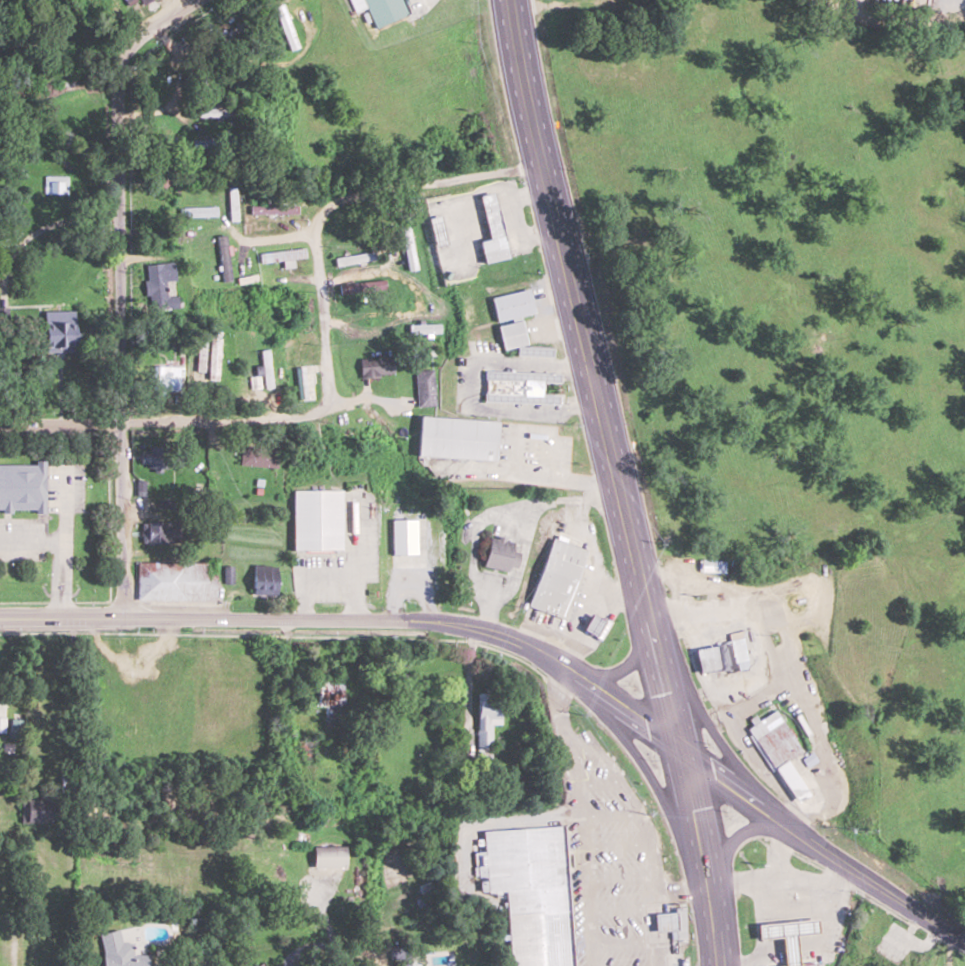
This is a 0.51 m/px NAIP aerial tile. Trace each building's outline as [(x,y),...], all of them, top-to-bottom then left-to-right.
[(406,14),(400,0),(361,0),(373,28),(406,14)] [(207,134),(192,137),(194,149),(209,147),(207,134)] [(506,258),(493,193),(478,196),(488,240),(478,242),(483,263),(506,258)] [(292,205),(252,205),(252,213),(292,213),(292,205)] [(179,207),(179,217),(217,217),(217,207),(179,207)] [(445,244),(440,216),(427,218),(432,245),(445,244)] [(218,236),(222,282),(232,281),(227,235),(218,236)] [(285,268),(296,267),(295,258),(307,258),(306,249),(261,252),(261,262),(284,261),(285,268)] [(377,260),(376,252),(336,257),(338,266),(377,260)] [(147,264),(149,309),(177,308),(177,296),(167,296),(166,282),(174,281),(174,263),(147,264)] [(386,291),(386,282),(341,282),(341,291),(386,291)] [(496,322),(534,313),(528,289),(490,298),(496,322)] [(72,312),(62,312),(62,321),(41,321),(42,352),(73,351),(72,312)] [(497,325),(501,350),(526,345),(521,321),(497,325)] [(361,358),(362,376),(395,375),(394,357),(361,358)] [(177,366),(152,366),(152,390),(177,390),(177,366)] [(417,406),(435,406),(435,370),(417,370),(417,406)] [(484,401),(541,401),(541,380),(521,380),(521,373),(484,373),(484,401)] [(496,461),(498,421),(420,417),(418,456),(496,461)] [(278,445),(241,445),(241,466),(278,466),(278,445)] [(142,522),(142,544),(169,544),(169,522),(142,522)] [(587,549),(551,538),(531,608),(567,618),(587,549)] [(726,559),(699,559),(699,572),(726,572),(726,559)] [(215,574),(206,574),(206,562),(137,562),(137,600),(215,601),(215,574)] [(278,567),(254,567),(254,596),(278,596),(278,567)] [(730,670),(753,666),(747,630),(724,634),(730,670)] [(696,649),(700,672),(722,668),(718,645),(696,649)] [(337,705),(342,705),(342,684),(327,684),(327,679),(316,679),(317,706),(323,706),(323,726),(338,725),(337,705)] [(500,724),(501,693),(478,693),(477,756),(491,756),(491,724),(500,724)] [(802,751),(777,710),(756,722),(757,724),(749,728),(801,815),(818,805),(790,759),(802,751)] [(21,719),(10,720),(10,732),(21,732),(21,719)] [(313,763),(313,740),(301,740),(301,763),(313,763)] [(22,822),(56,822),(56,800),(22,800),(22,822)] [(484,830),(487,893),(507,892),(510,965),(572,965),(566,826),(484,830)] [(314,846),(314,867),(346,867),(346,846),(314,846)] [(816,962),(798,963),(796,935),(819,933),(818,918),(793,920),(792,908),(756,910),(758,938),(781,937),(783,965),(767,965),(817,965),(816,962)] [(654,930),(683,930),(683,912),(654,912),(654,930)] [(149,954),(134,954),(134,949),(114,950),(114,932),(102,932),(102,965),(149,965),(149,954)]
